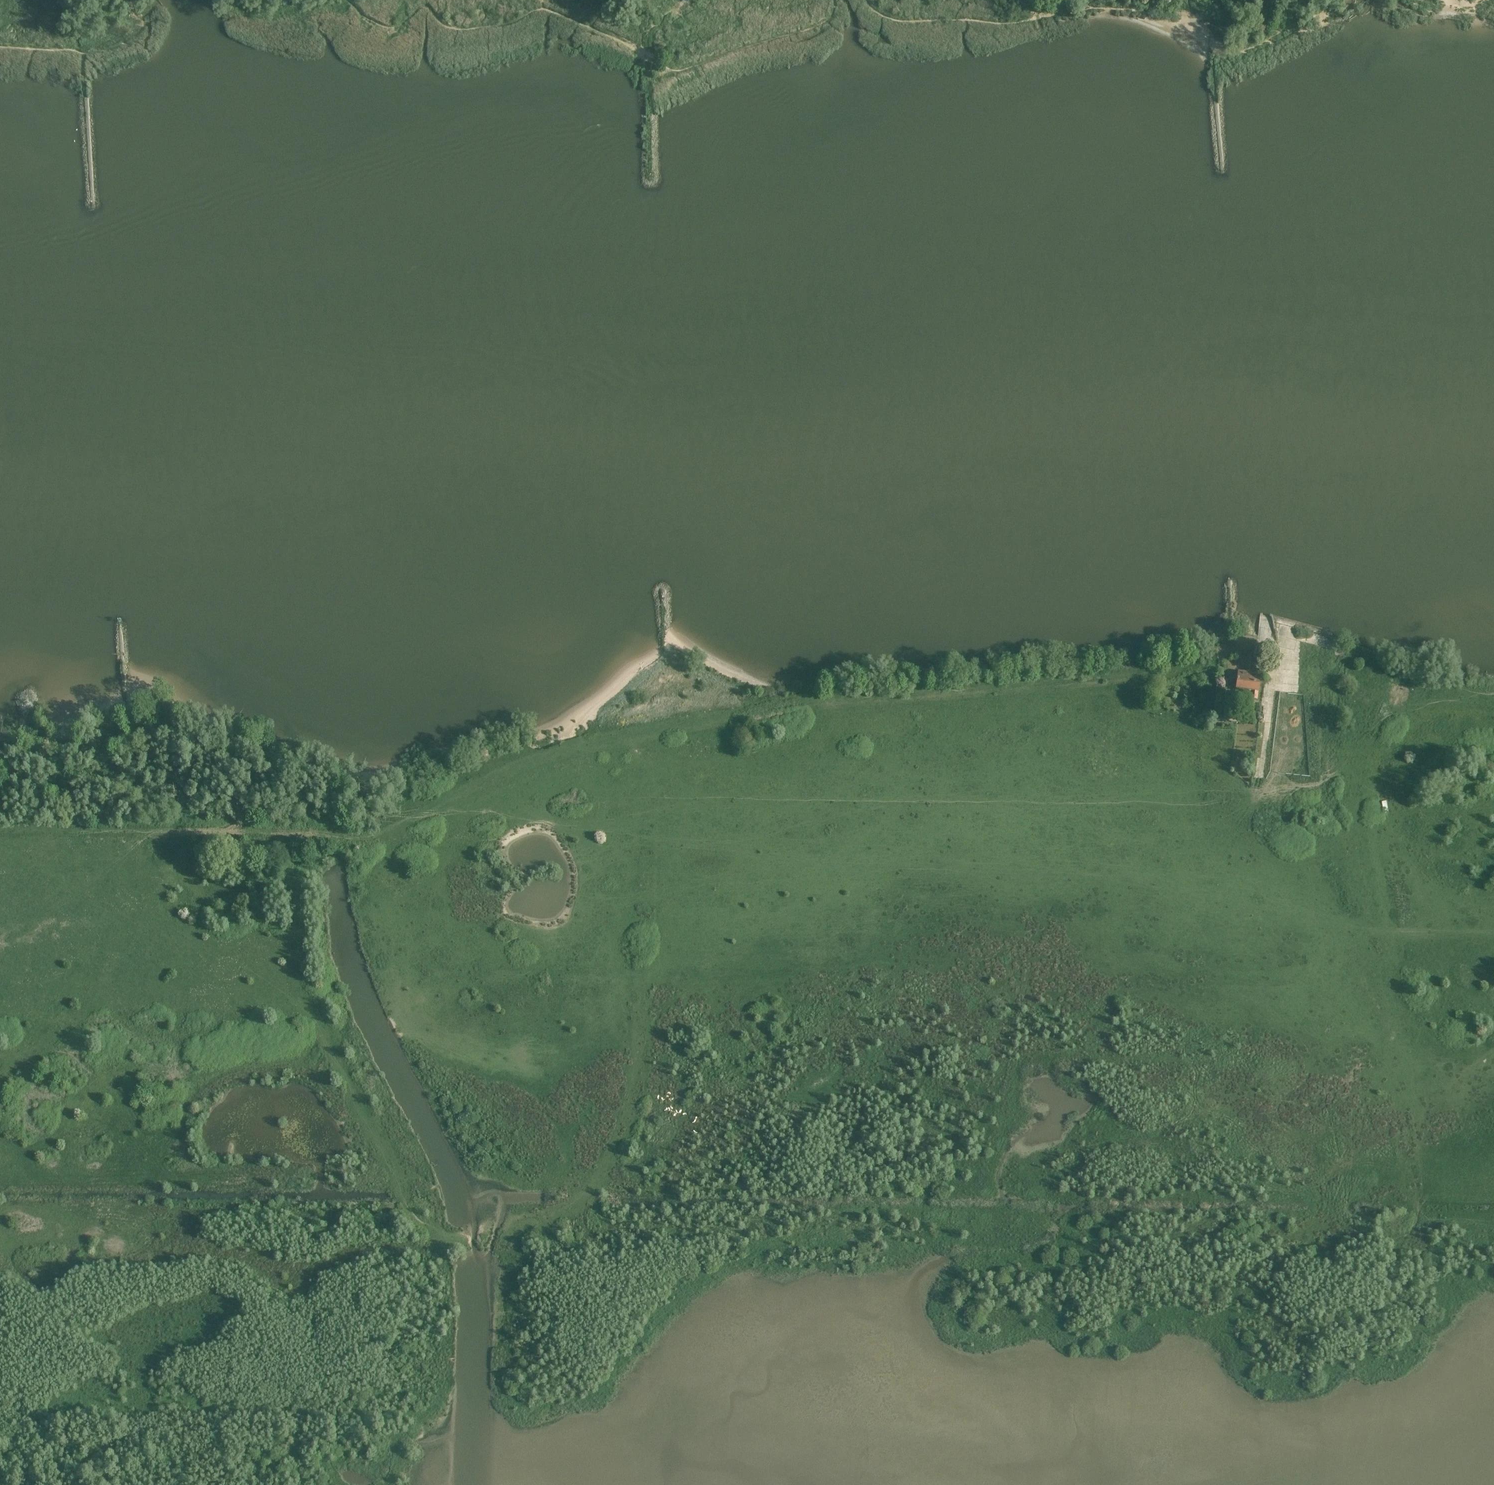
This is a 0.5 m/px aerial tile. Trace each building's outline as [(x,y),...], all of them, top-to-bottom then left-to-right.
[(1251,692),(1250,699),(1257,700),(1258,693),(1259,693),(1261,679),(1251,678),(1252,673),(1238,671),(1235,690),(1251,692)]
